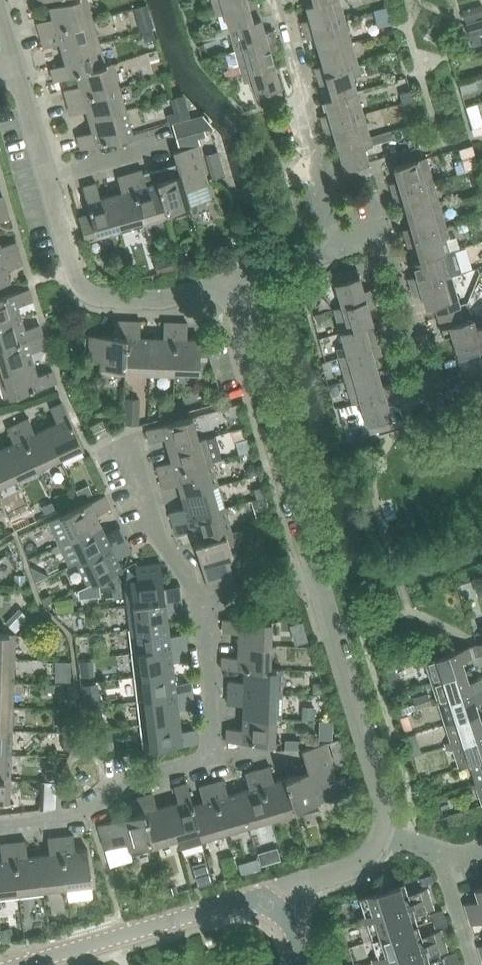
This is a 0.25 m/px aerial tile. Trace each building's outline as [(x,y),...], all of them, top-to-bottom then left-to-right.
[(41,35),(93,20),(87,0),(73,0),(50,7),(53,18),(37,23),(41,35)] [(229,27),(261,18),(256,0),(237,0),(214,6),(217,16),(225,13),(229,27)] [(306,5),(310,19),(302,21),(305,31),(345,19),(340,0),(325,0),(306,5)] [(463,9),(466,20),(481,15),(481,4),(481,3),(463,9)] [(147,5),(134,8),(137,18),(150,14),(147,5)] [(388,7),(374,10),(379,27),(392,23),(388,7)] [(230,32),(236,50),(276,39),(273,30),(265,32),(261,18),(229,27),(230,32)] [(345,19),(305,31),(308,40),(316,37),(320,51),(352,42),(345,19)] [(93,20),(41,35),(45,48),(60,43),(63,54),(100,43),(93,20)] [(471,36),(479,34),(481,33),(481,20),(467,24),(471,36)] [(229,27),(215,31),(217,36),(230,32),(229,27)] [(151,30),(143,33),(146,41),(153,39),(151,30)] [(240,66),(240,67),(242,73),(274,64),(270,50),(278,48),(276,39),(236,50),(240,66)] [(352,42),(320,51),(324,65),(316,68),(318,77),(358,65),(352,42)] [(106,65),(100,43),(63,54),(66,64),(51,69),(54,82),(76,75),(106,66),(106,65)] [(106,66),(76,75),(79,85),(64,90),(68,102),(120,87),(113,63),(106,65),(106,66)] [(283,96),(274,64),(242,73),(245,83),(253,80),(259,103),(283,96)] [(325,100),(357,91),(353,77),(361,74),(358,65),(318,77),(325,100)] [(230,69),(224,70),(226,78),(242,73),(240,67),(240,66),(230,69)] [(126,111),(120,87),(68,102),(71,115),(87,110),(90,121),(126,111)] [(411,90),(400,94),(402,102),(413,99),(411,90)] [(357,91),(325,100),(329,114),(321,116),(323,125),(364,114),(357,91)] [(175,112),(178,121),(190,118),(187,108),(175,112)] [(81,150),(133,135),(126,111),(90,121),(93,131),(77,136),(81,150)] [(338,146),(370,137),(364,114),(323,125),(326,134),(334,132),(338,146)] [(469,117),(473,129),(481,126),(481,118),(481,114),(469,117)] [(201,115),(173,123),(175,132),(177,137),(201,130),(205,129),(212,127),(212,126),(207,121),(201,115)] [(201,130),(177,137),(180,150),(200,144),(198,138),(207,136),(205,129),(201,130)] [(424,134),(416,136),(419,145),(427,143),(426,142),(426,140),(424,134)] [(338,146),(347,178),(371,171),(365,148),(373,146),(370,137),(338,146)] [(178,164),(154,171),(168,218),(192,212),(190,206),(213,199),(197,145),(174,152),(178,164)] [(473,145),(459,149),(463,163),(465,171),(479,167),(473,145)] [(218,151),(206,154),(213,177),(224,174),(218,151)] [(390,183),(393,192),(433,181),(426,157),(394,167),(398,181),(390,183)] [(130,173),(145,225),(168,218),(154,171),(144,174),(143,169),(130,173)] [(478,170),(468,173),(471,183),(481,181),(478,170)] [(130,173),(118,177),(122,192),(111,195),(122,232),(145,225),(130,173)] [(433,181),(393,192),(396,202),(404,199),(408,213),(440,204),(433,181)] [(101,198),(97,183),(83,187),(91,214),(79,217),(86,242),(122,232),(111,195),(101,198)] [(440,204),(408,213),(412,227),(403,229),(406,239),(446,227),(440,204)] [(9,218),(6,207),(0,209),(0,221),(9,218)] [(413,262),(445,253),(441,239),(449,236),(446,227),(406,239),(413,262)] [(19,253),(16,242),(1,246),(0,244),(0,259),(19,253)] [(453,250),(445,253),(413,262),(417,276),(409,278),(411,287),(452,276),(460,273),(453,250)] [(23,265),(19,253),(0,259),(0,285),(11,282),(7,269),(23,265)] [(179,255),(171,257),(174,267),(182,264),(179,255)] [(171,257),(154,262),(157,272),(174,267),(171,257)] [(333,275),(342,306),(342,307),(374,298),(372,289),(364,291),(357,268),(333,275)] [(316,276),(302,280),(307,296),(320,292),(316,276)] [(461,310),(452,276),(411,287),(414,296),(422,294),(426,308),(435,306),(438,317),(461,310)] [(0,297),(0,324),(21,317),(18,306),(33,301),(30,289),(0,297)] [(469,299),(472,309),(481,306),(481,303),(480,296),(469,299)] [(341,332),(373,323),(369,309),(377,307),(374,298),(342,307),(342,306),(334,309),(341,332)] [(481,351),(480,342),(473,319),(465,321),(461,310),(438,317),(444,338),(452,335),(456,349),(458,358),(481,351)] [(325,312),(316,315),(318,322),(327,320),(325,312)] [(473,319),(480,342),(481,351),(481,316),(473,319)] [(0,324),(0,348),(43,336),(40,325),(24,329),(21,317),(0,324)] [(126,375),(128,321),(115,320),(114,336),(90,335),(89,361),(102,361),(101,374),(126,375)] [(141,321),(128,321),(126,375),(150,376),(151,337),(140,337),(141,321)] [(150,376),(174,376),(176,322),(164,322),(163,338),(151,337),(150,376)] [(187,339),(188,323),(176,322),(174,376),(175,376),(175,374),(199,375),(200,339),(187,339)] [(339,358),(380,346),(373,323),(341,332),(345,346),(337,348),(339,358)] [(34,364),(31,352),(46,347),(43,336),(0,348),(0,373),(34,364)] [(78,336),(77,349),(84,350),(85,336),(78,336)] [(346,381),(378,372),(374,358),(382,355),(380,346),(339,358),(346,381)] [(0,373),(0,383),(4,398),(57,383),(53,371),(38,375),(34,364),(0,373)] [(361,401),(393,392),(390,383),(382,385),(378,372),(346,381),(353,404),(361,402),(361,401)] [(337,385),(331,387),(333,395),(339,393),(337,385)] [(361,401),(361,402),(370,433),(394,426),(387,404),(395,401),(393,392),(361,401)] [(126,424),(139,425),(140,398),(127,398),(126,424)] [(46,427),(60,457),(82,446),(62,402),(51,408),(57,422),(46,427)] [(181,402),(175,404),(178,413),(187,411),(185,404),(181,402)] [(237,404),(227,407),(230,417),(240,414),(237,404)] [(159,406),(159,416),(170,416),(170,406),(159,406)] [(199,441),(192,417),(146,430),(150,442),(165,438),(169,450),(199,441)] [(35,433),(28,418),(18,423),(38,467),(60,457),(46,427),(35,433)] [(103,420),(90,426),(97,439),(109,433),(103,420)] [(18,423),(7,428),(14,443),(3,448),(16,477),(38,467),(18,423)] [(247,439),(236,442),(239,454),(251,450),(248,438),(247,439)] [(205,439),(199,441),(169,450),(172,461),(157,466),(160,477),(212,462),(205,439)] [(16,477),(3,448),(0,449),(0,484),(16,477)] [(218,485),(212,462),(160,477),(163,489),(178,484),(182,496),(218,485)] [(251,465),(248,470),(250,475),(258,473),(255,463),(251,465)] [(89,485),(76,490),(80,499),(93,494),(89,485)] [(225,508),(225,507),(218,485),(182,496),(185,508),(170,512),(173,523),(225,508)] [(262,486),(254,489),(257,498),(265,495),(262,486)] [(64,493),(54,498),(59,509),(67,505),(70,504),(64,493)] [(48,521),(59,544),(101,525),(96,515),(111,508),(105,495),(48,521)] [(265,496),(253,500),(258,516),(266,513),(270,512),(265,496)] [(52,502),(42,507),(45,514),(56,509),(52,502)] [(195,542),(226,533),(232,531),(225,508),(173,523),(176,535),(192,530),(195,542)] [(19,517),(12,520),(16,530),(21,527),(25,525),(19,517)] [(77,562),(111,546),(126,539),(120,528),(106,534),(101,525),(59,544),(69,566),(77,562)] [(229,558),(238,556),(232,531),(226,533),(195,542),(208,588),(235,581),(229,558)] [(126,539),(111,546),(77,562),(87,585),(122,569),(117,558),(131,551),(126,539)] [(128,605),(181,599),(180,586),(164,588),(161,563),(136,566),(137,579),(125,580),(128,605)] [(49,575),(30,566),(36,581),(49,575)] [(13,575),(13,585),(22,585),(22,575),(13,575)] [(80,589),(81,596),(99,593),(98,580),(80,589)] [(50,596),(43,599),(46,604),(52,601),(50,596)] [(167,614),(183,612),(181,599),(128,605),(131,629),(168,624),(167,614)] [(67,600),(56,601),(57,612),(69,610),(67,600)] [(19,608),(6,623),(16,632),(29,618),(19,608)] [(37,614),(20,632),(30,641),(46,623),(37,614)] [(271,621),(223,619),(223,632),(239,633),(239,645),(271,646),(271,621)] [(133,653),(187,646),(185,633),(170,635),(168,624),(131,629),(133,653)] [(16,634),(0,633),(0,658),(15,659),(16,634)] [(471,646),(475,657),(477,656),(480,655),(477,644),(474,645),(471,646)] [(222,669),(229,669),(245,669),(276,670),(276,669),(270,669),(271,646),(239,645),(238,657),(222,656),(222,669)] [(133,653),(136,677),(174,672),(173,661),(189,659),(187,646),(133,653)] [(421,666),(426,664),(432,682),(465,671),(462,661),(475,657),(471,646),(467,647),(420,662),(421,666)] [(14,683),(15,659),(0,658),(0,682),(14,683)] [(79,661),(81,677),(94,675),(92,659),(79,661)] [(56,662),(55,682),(71,682),(71,662),(56,662)] [(284,694),(285,669),(276,669),(276,670),(245,669),(244,681),(228,681),(228,692),(276,694),(284,694)] [(394,693),(404,690),(397,669),(387,672),(394,693)] [(465,671),(432,682),(438,700),(432,701),(433,705),(481,689),(481,679),(481,678),(468,682),(465,671)] [(139,701),(193,694),(191,681),(175,683),(174,672),(136,677),(139,701)] [(13,707),(14,683),(0,682),(0,706),(13,707)] [(317,683),(313,687),(313,693),(323,693),(323,683),(317,683)] [(92,684),(81,686),(83,706),(84,706),(94,705),(92,684)] [(75,686),(67,687),(70,705),(77,704),(75,686)] [(478,713),(475,703),(481,700),(481,689),(433,705),(434,708),(440,706),(445,724),(478,713)] [(276,694),(228,692),(228,704),(244,705),(243,717),(275,718),(276,694)] [(139,701),(142,724),(180,720),(178,709),(194,707),(193,694),(139,701)] [(428,694),(413,699),(415,704),(416,709),(430,705),(431,704),(428,694)] [(415,704),(401,709),(403,714),(416,709),(415,704)] [(13,707),(0,706),(0,730),(12,731),(13,707)] [(303,708),(302,718),(315,718),(315,708),(303,708)] [(481,735),(481,724),(478,713),(445,724),(451,741),(446,743),(447,747),(481,735)] [(78,731),(78,716),(59,716),(59,731),(78,731)] [(226,741),(274,743),(275,718),(243,717),(243,729),(227,729),(226,741)] [(142,724),(145,749),(198,743),(197,729),(181,731),(180,720),(142,724)] [(0,730),(0,754),(11,755),(12,731),(0,730)] [(113,730),(98,731),(104,751),(115,750),(113,730)] [(64,734),(64,748),(73,748),(79,735),(64,734)] [(415,734),(408,736),(412,751),(420,748),(415,734)] [(447,747),(448,750),(453,748),(459,766),(464,765),(464,764),(481,758),(481,735),(447,747)] [(339,739),(330,742),(336,763),(345,761),(339,739)] [(299,740),(286,740),(286,749),(299,749),(299,740)] [(308,772),(285,778),(296,815),(320,808),(314,787),(336,781),(325,743),(302,750),(308,772)] [(0,754),(0,778),(10,779),(11,755),(0,754)] [(476,783),(481,782),(481,758),(464,764),(464,765),(465,768),(470,766),(476,783)] [(258,770),(273,822),(296,815),(285,778),(275,781),(270,766),(258,770)] [(46,770),(46,779),(55,780),(55,770),(46,770)] [(273,822),(258,770),(245,773),(250,789),(239,792),(249,828),(273,822)] [(10,804),(10,779),(0,778),(0,803),(10,804)] [(249,828),(239,792),(228,795),(224,779),(212,783),(226,835),(249,828)] [(44,781),(44,788),(56,789),(57,781),(55,781),(44,781)] [(470,785),(471,789),(477,787),(481,803),(481,782),(476,783),(470,785)] [(168,805),(178,842),(180,848),(203,842),(193,805),(187,783),(174,786),(178,802),(168,805)] [(193,805),(203,842),(226,835),(212,783),(199,787),(203,802),(193,805)] [(178,842),(168,805),(157,808),(153,792),(140,796),(155,848),(178,842)] [(140,796),(128,800),(132,815),(98,825),(105,849),(128,843),(131,855),(155,848),(140,796)] [(76,850),(74,835),(61,836),(67,890),(92,887),(88,849),(76,850)] [(43,893),(67,890),(61,836),(48,838),(50,854),(39,855),(43,893)] [(19,896),(43,893),(39,855),(28,856),(26,840),(13,842),(19,896)] [(0,844),(2,859),(0,860),(0,898),(19,896),(13,842),(0,844)] [(270,856),(258,859),(261,868),(273,864),(270,856)] [(207,863),(194,866),(199,884),(212,880),(207,863)] [(432,874),(420,877),(422,884),(434,881),(432,874)] [(180,879),(168,883),(171,891),(183,888),(180,879)] [(433,909),(430,898),(427,888),(408,894),(405,883),(359,898),(365,916),(359,917),(361,924),(367,922),(372,940),(418,925),(415,915),(433,909)] [(468,914),(481,910),(481,887),(475,889),(478,900),(465,904),(468,914)] [(136,889),(125,892),(127,901),(138,898),(136,889)] [(433,920),(445,916),(443,909),(431,912),(433,920)] [(468,914),(472,925),(481,921),(481,910),(468,914)] [(445,916),(433,920),(436,927),(447,923),(445,916)] [(443,940),(440,930),(421,936),(418,925),(372,940),(378,958),(372,959),(374,964),(378,964),(380,964),(431,964),(428,957),(447,951),(443,940)] [(0,930),(0,933),(2,943),(14,941),(11,928),(0,930)] [(447,962),(458,958),(456,951),(444,955),(447,962)]
